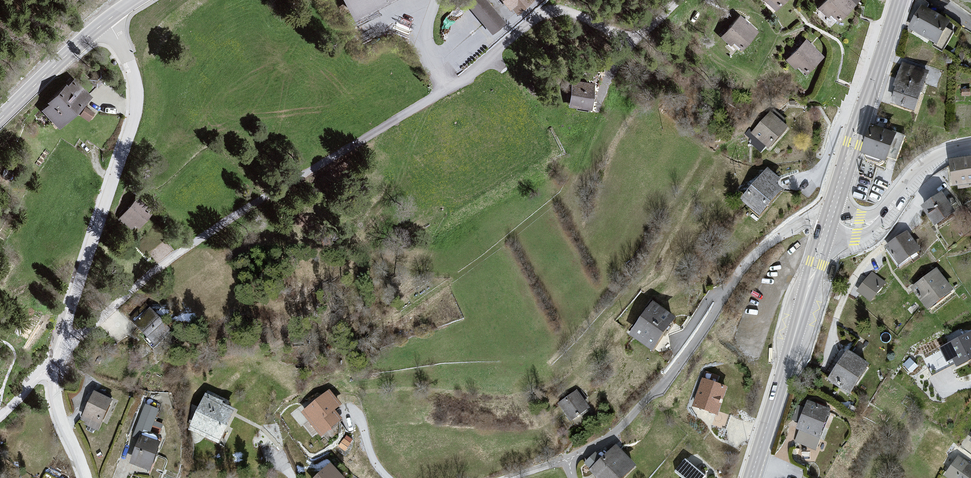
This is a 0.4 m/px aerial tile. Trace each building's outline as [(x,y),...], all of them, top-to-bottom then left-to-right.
[(357,20),(391,0),(346,0),(357,20)] [(506,19),(489,0),(467,0),(466,1),(493,31),(506,19)] [(778,12),(790,0),(765,0),(778,12)] [(821,10),(843,21),(862,2),(860,0),(829,0),(821,10)] [(956,25),(924,6),(911,28),(940,47),(956,25)] [(743,15),(722,38),(744,53),(760,32),(743,15)] [(811,38),(786,57),(803,74),(826,59),(811,38)] [(905,63),(893,103),(919,115),(932,72),(905,63)] [(75,80),(42,111),(60,128),(93,98),(75,80)] [(572,80),(570,105),(592,112),(598,83),(572,80)] [(775,114),(753,135),(773,150),(795,130),(775,114)] [(879,127),(865,156),(894,165),(906,138),(879,127)] [(952,165),(956,192),(970,188),(970,162),(952,165)] [(772,169),(744,200),(765,215),(789,183),(772,169)] [(946,196),(925,210),(942,229),(961,214),(946,196)] [(137,200),(120,220),(136,234),(155,211),(137,200)] [(910,232),(887,245),(900,270),(925,253),(910,232)] [(164,243),(149,253),(159,262),(172,251),(164,243)] [(939,271),(915,290),(934,313),(958,294),(939,271)] [(872,273),(858,292),(873,303),(887,285),(872,273)] [(647,298),(625,329),(654,350),(676,318),(647,298)] [(153,310),(135,324),(155,351),(173,332),(153,310)] [(970,363),(970,334),(940,347),(947,363),(956,359),(959,368),(970,363)] [(851,352),(832,381),(855,395),(873,367),(851,352)] [(721,376),(704,371),(693,405),(721,414),(730,388),(719,384),(721,376)] [(581,391),(561,405),(577,427),(597,413),(581,391)] [(115,403),(96,394),(84,422),(100,431),(115,403)] [(207,395),(192,429),(225,448),(241,412),(207,395)] [(303,414),(325,441),(346,420),(339,415),(344,411),(330,395),(303,414)] [(812,401),(795,443),(815,451),(832,409),(812,401)] [(792,417),(798,419),(804,405),(798,403),(792,417)] [(158,410),(146,406),(125,462),(155,474),(163,446),(147,439),(158,410)] [(592,473),(596,477),(633,477),(642,471),(621,448),(592,473)] [(688,459),(677,472),(684,477),(708,477),(709,477),(688,459)] [(946,477),(948,477),(970,477),(970,467),(959,459),(946,477)] [(320,477),(346,477),(333,465),(320,477)]
